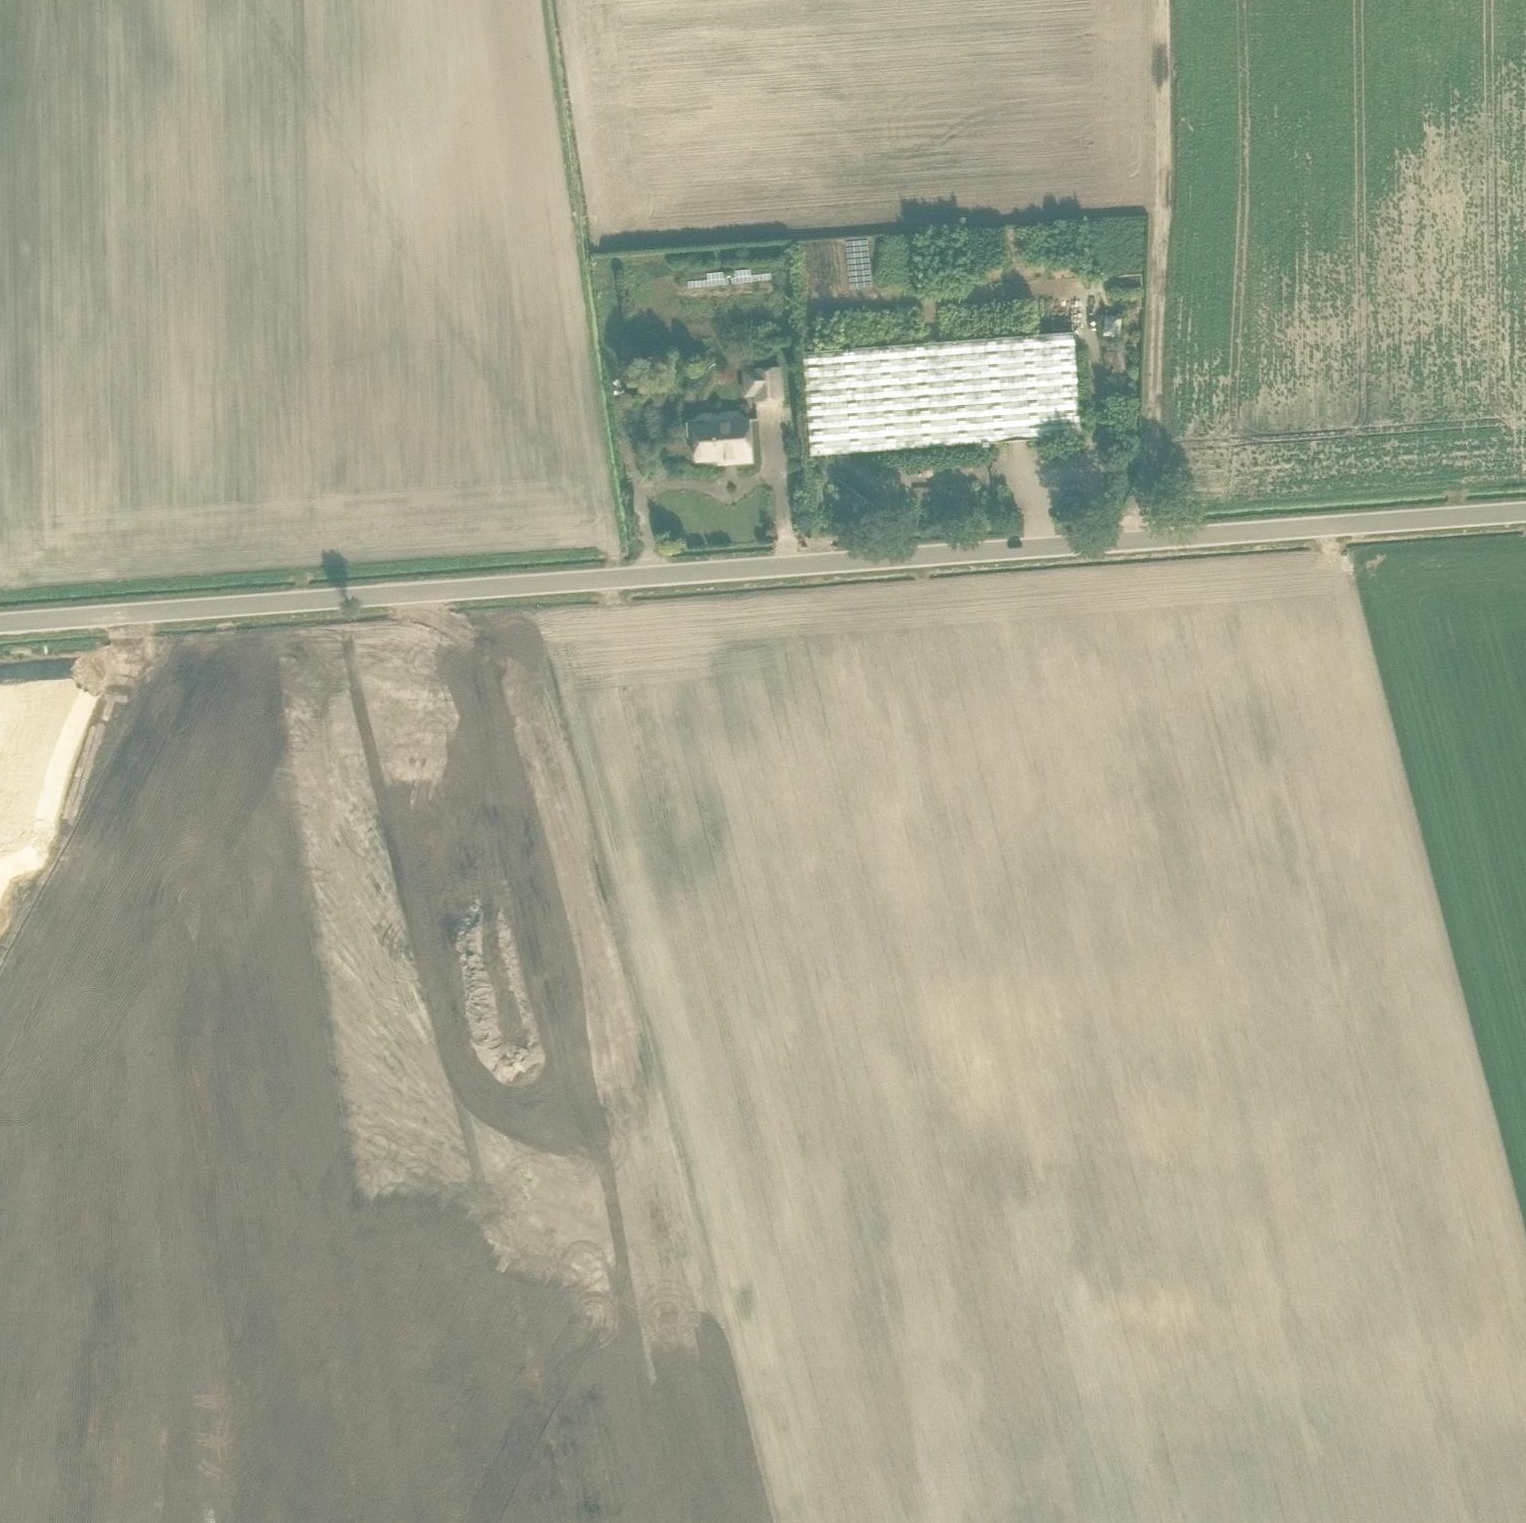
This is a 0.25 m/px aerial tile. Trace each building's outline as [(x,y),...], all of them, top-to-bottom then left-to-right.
[(811,457),(1081,437),(1074,333),(803,353),(811,457)] [(783,401),(781,381),(780,368),(742,371),(744,399),(755,398),(755,403),(783,401)] [(735,463),(752,461),(749,419),(705,422),(704,420),(691,420),(687,424),(688,438),(691,441),(695,440),(696,461),(735,459),(735,463)]
